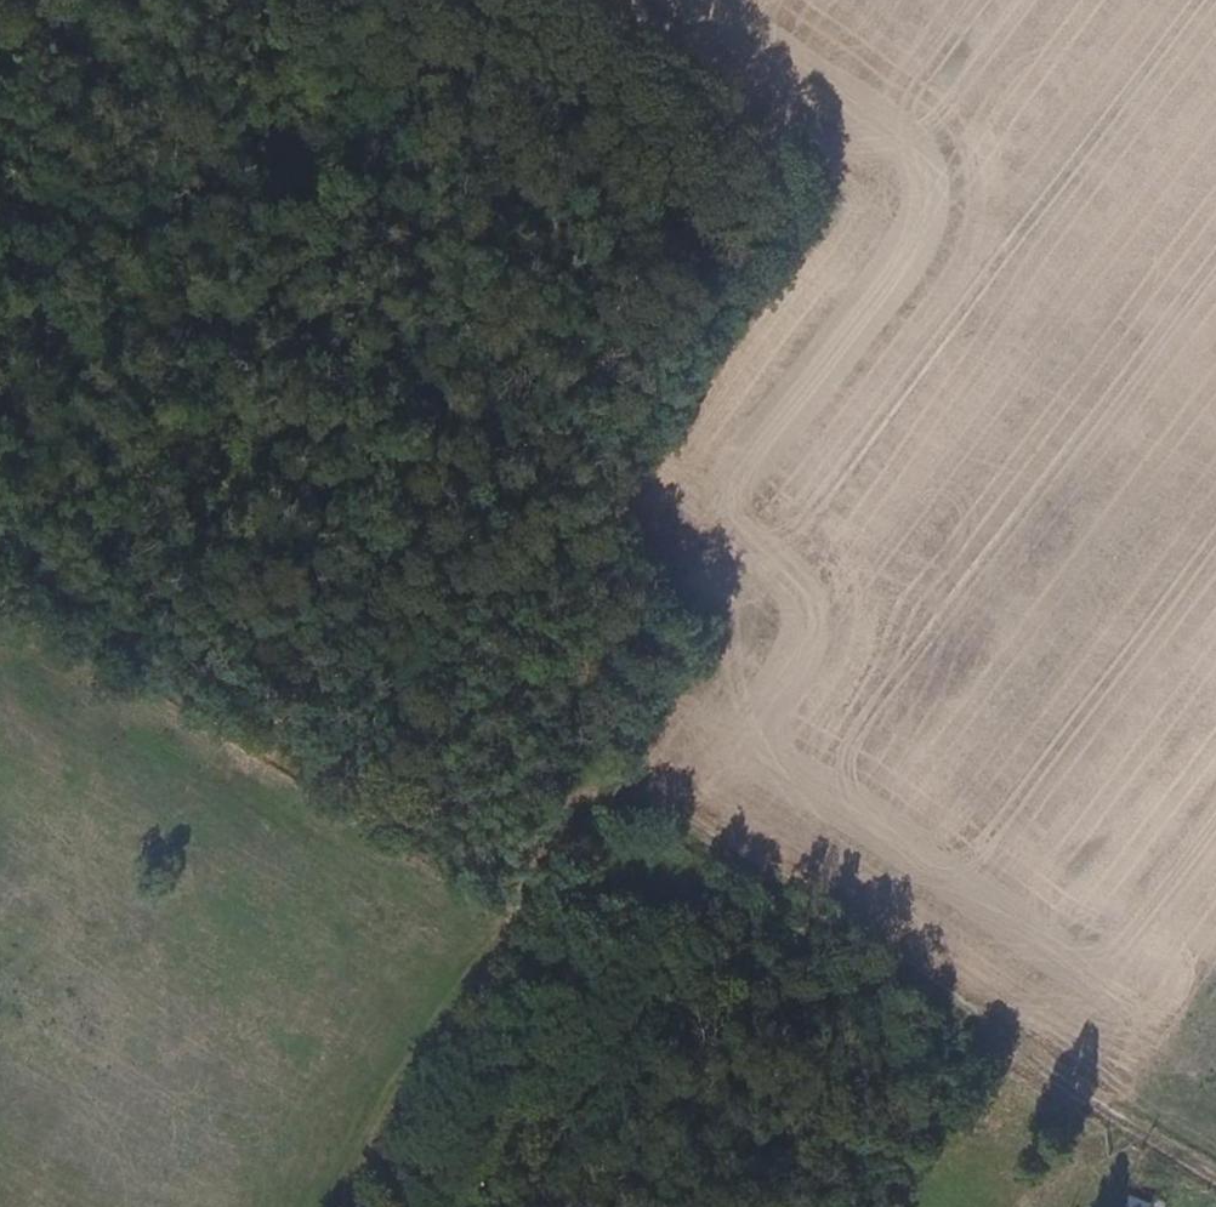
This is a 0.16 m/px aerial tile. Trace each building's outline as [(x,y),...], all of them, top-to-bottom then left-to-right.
[(1123,1206),(1152,1206),(1153,1205),(1127,1196),(1123,1206)]
